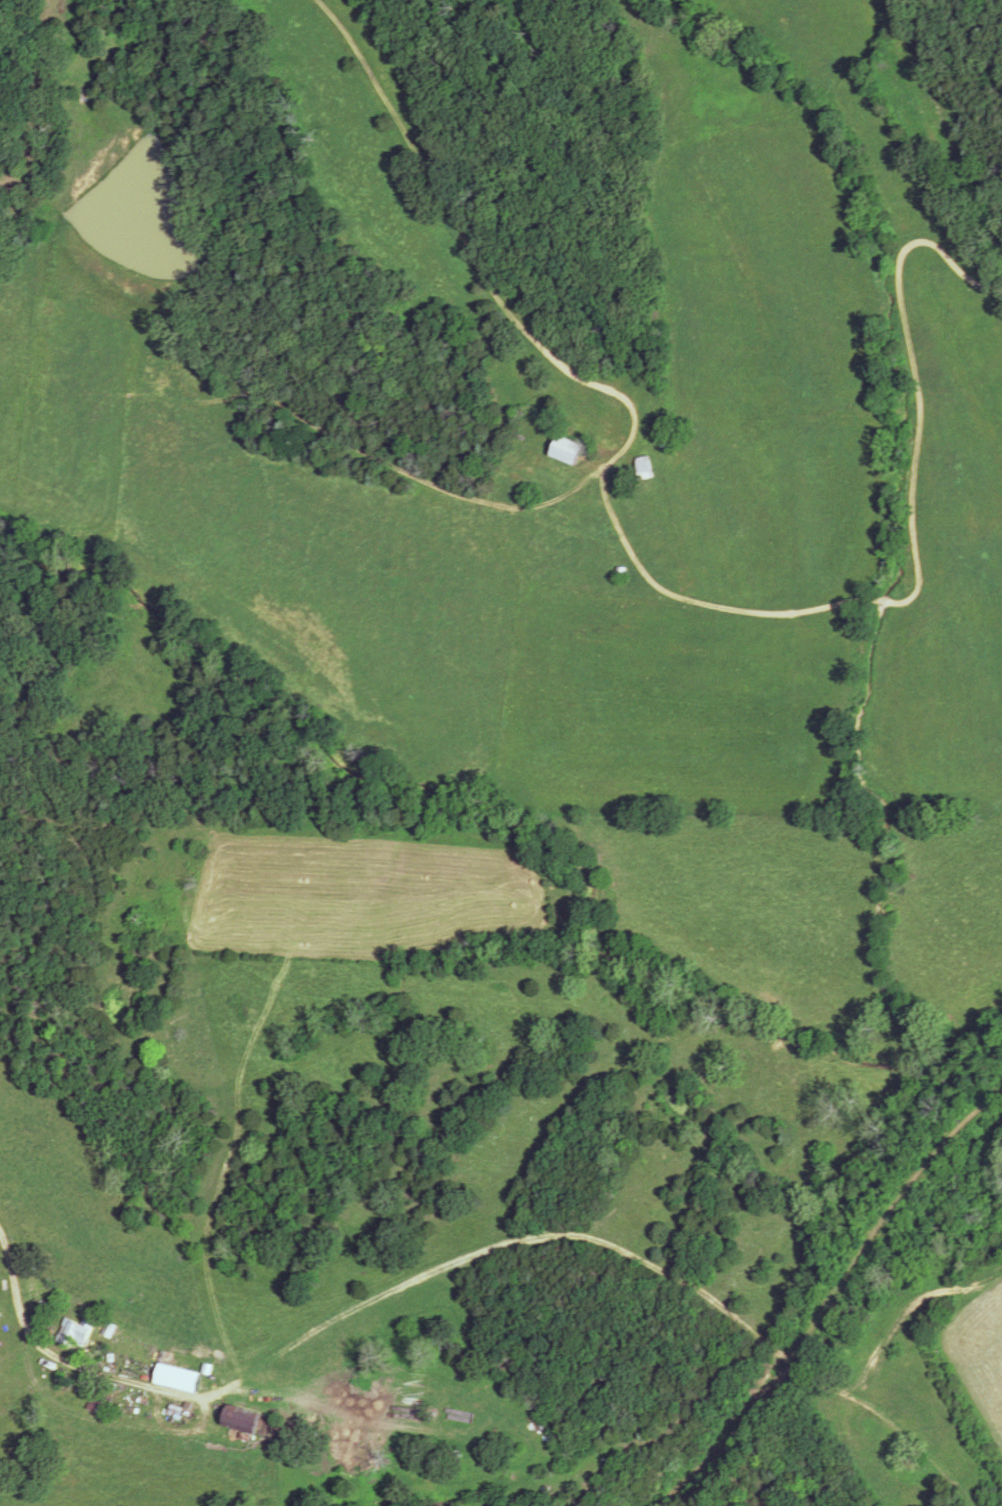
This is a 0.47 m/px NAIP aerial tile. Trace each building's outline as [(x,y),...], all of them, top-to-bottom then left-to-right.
[(552,457),(578,466),(586,444),(559,435),(552,457)] [(655,478),(652,456),(638,458),(641,480),(655,478)] [(73,1348),(76,1342),(85,1346),(93,1328),(68,1316),(57,1341),(73,1348)] [(87,1409),(105,1416),(111,1399),(94,1392),(87,1409)] [(263,1415),(230,1406),(225,1424),(258,1434),(263,1415)] [(448,1419),(475,1422),(476,1412),(449,1409),(448,1419)]
